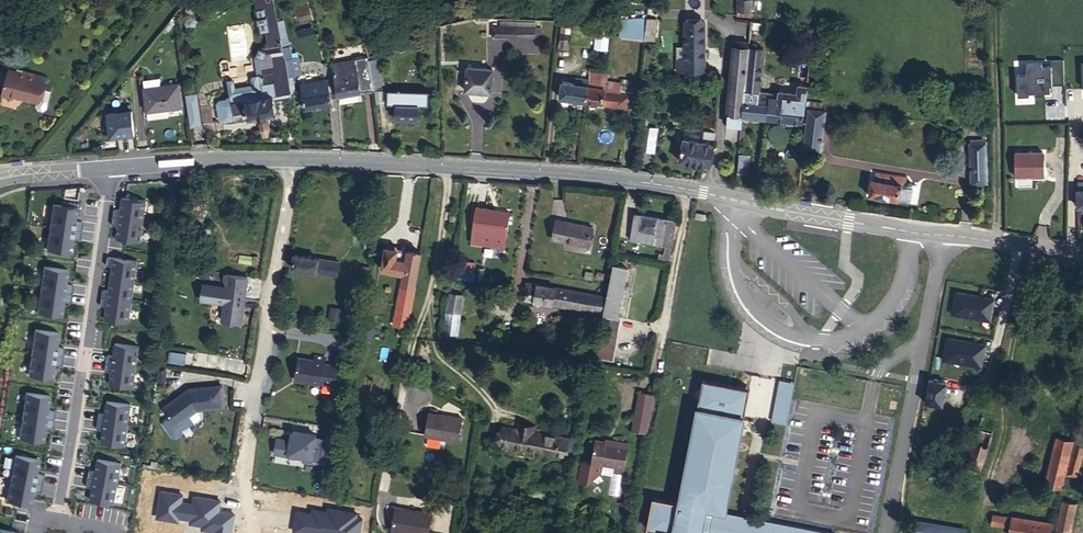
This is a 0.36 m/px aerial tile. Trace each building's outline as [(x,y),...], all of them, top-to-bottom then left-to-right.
[(251,74),(249,75),(250,83),(234,85),(233,79),(229,77),(224,78),(226,94),(224,97),(216,98),(216,102),(271,95),(269,81),(276,79),(273,59),(284,57),(283,53),(282,46),(280,34),(274,0),(253,0),(254,9),(253,9),(257,32),(264,31),(265,40),(262,45),(256,46),(253,56),(256,73),(251,74)] [(737,15),(750,16),(750,12),(756,13),(757,0),(738,0),(737,15)] [(194,17),(191,15),(186,17),(184,21),(185,25),(190,27),(194,25),(196,22),(194,17)] [(620,36),(644,39),(647,17),(621,18),(620,36)] [(684,21),(685,70),(704,71),(704,21),(684,21)] [(494,36),(527,36),(528,25),(502,25),(494,25),(494,36)] [(528,25),(527,36),(536,37),(536,35),(536,26),(528,25)] [(569,39),(561,39),(560,48),(568,49),(569,39)] [(289,45),(282,46),(283,53),(284,57),(291,56),(289,45)] [(745,82),(748,46),(735,45),(729,103),(727,124),(741,126),(742,115),(744,90),(745,82)] [(746,82),(745,82),(744,90),(759,92),(762,49),(749,47),(746,82)] [(821,49),(819,58),(826,59),(827,50),(821,49)] [(355,59),(368,55),(368,53),(333,60),(335,75),(342,74),(341,67),(353,60),(355,59)] [(371,61),(370,54),(368,55),(355,59),(353,60),(341,67),(342,74),(335,75),(338,92),(338,95),(339,95),(362,92),(361,89),(374,86),(371,61)] [(297,55),(291,56),(284,57),(287,75),(292,75),(301,73),(297,55)] [(273,95),(290,92),(290,91),(287,75),(284,57),(273,59),(276,79),(269,81),(271,95),(273,95)] [(380,60),(371,61),(374,86),(374,87),(383,86),(380,60)] [(1064,83),(1064,61),(1025,61),(1025,74),(1016,74),(1016,103),(1033,103),(1033,94),(1051,94),(1051,84),(1064,83)] [(40,75),(6,66),(0,86),(0,93),(9,96),(11,93),(33,100),(40,75)] [(466,76),(491,79),(493,68),(467,66),(466,76)] [(590,70),(589,77),(606,79),(607,72),(590,70)] [(335,75),(331,75),(326,76),(326,80),(330,79),(332,96),(338,95),(338,92),(335,75)] [(560,98),(585,101),(587,87),(588,77),(576,75),(575,80),(570,80),(570,78),(563,77),(560,98)] [(326,80),(326,76),(301,80),(302,88),(324,84),(324,80),(326,80)] [(493,79),(491,79),(466,76),(464,89),(491,91),(493,79)] [(142,79),(143,87),(146,110),(180,105),(177,83),(159,85),(158,77),(142,79)] [(585,101),(611,105),(631,107),(633,91),(619,89),(605,87),(606,79),(589,77),(588,77),(587,87),(585,101)] [(333,102),(332,96),(330,79),(326,80),(324,80),(324,84),(302,88),(304,106),(333,102)] [(621,82),(606,79),(605,87),(619,89),(621,82)] [(120,95),(128,94),(127,81),(122,81),(122,87),(120,87),(120,95)] [(619,89),(633,91),(634,83),(621,82),(619,89)] [(779,94),(770,93),(765,117),(776,119),(803,122),(808,85),(798,84),(797,93),(779,90),(779,94)] [(389,100),(397,100),(397,94),(420,95),(420,102),(429,102),(429,88),(390,86),(389,100)] [(759,92),(744,90),(742,115),(765,117),(770,93),(759,92)] [(362,97),(362,92),(339,95),(340,101),(362,97)] [(200,93),(188,93),(190,126),(202,125),(200,93)] [(397,94),(397,100),(396,116),(419,117),(420,102),(420,95),(397,94)] [(276,113),(273,95),(271,95),(216,102),(218,120),(223,119),(223,121),(237,119),(236,112),(248,111),(249,117),(276,113)] [(106,112),(109,136),(134,133),(131,109),(106,112)] [(808,109),(806,122),(824,125),(825,111),(808,109)] [(148,113),(149,118),(168,116),(168,110),(148,113)] [(824,125),(806,122),(803,150),(820,153),(824,125)] [(658,128),(644,126),(642,150),(655,152),(658,128)] [(84,128),(83,130),(77,137),(81,139),(89,130),(85,127),(84,128)] [(713,143),(714,132),(705,131),(702,141),(684,138),(679,160),(709,166),(713,143)] [(985,142),(970,143),(971,184),(987,183),(985,142)] [(1043,152),(1015,152),(1015,175),(1043,175),(1043,152)] [(740,157),(738,157),(736,172),(747,173),(748,155),(740,154),(740,157)] [(909,201),(912,184),(908,177),(876,172),(875,180),(871,179),(869,194),(899,200),(899,199),(909,201)] [(114,207),(113,215),(142,220),(145,199),(122,196),(120,208),(114,207)] [(76,206),(51,203),(48,225),(80,229),(81,221),(74,220),(76,206)] [(510,209),(476,203),(473,226),(471,238),(505,244),(507,232),(510,209)] [(672,247),(678,220),(635,212),(630,239),(672,247)] [(142,220),(113,215),(111,224),(118,224),(116,237),(139,240),(142,220)] [(593,227),(557,220),(554,241),(589,247),(593,227)] [(79,238),(80,229),(48,225),(45,248),(69,251),(71,237),(79,238)] [(415,285),(421,251),(407,248),(406,251),(397,248),(397,247),(396,246),(390,245),(385,246),(381,267),(403,271),(401,281),(415,285)] [(292,267),(336,275),(339,261),(294,253),(292,267)] [(136,260),(107,256),(106,264),(112,265),(110,277),(133,280),(136,260)] [(458,278),(474,281),(477,263),(461,260),(458,278)] [(616,263),(607,304),(620,307),(628,266),(627,266),(617,263),(616,263)] [(72,284),(66,283),(68,268),(42,265),(39,288),(71,292),(72,284)] [(204,283),(202,298),(225,302),(223,319),(242,322),(247,275),(226,273),(225,279),(228,284),(227,286),(204,283)] [(102,288),(101,296),(131,300),(133,280),(110,277),(108,289),(102,288)] [(604,295),(562,287),(526,281),(523,298),(601,312),(604,295)] [(408,327),(415,288),(401,285),(394,324),(408,327)] [(71,292),(39,288),(36,311),(61,315),(63,301),(70,302),(71,292)] [(950,312),(988,319),(993,297),(954,290),(950,312)] [(449,308),(458,310),(460,311),(463,294),(451,291),(447,308),(449,308)] [(131,300),(101,296),(100,304),(106,305),(104,318),(128,321),(131,300)] [(620,307),(607,304),(606,312),(619,314),(620,307)] [(329,320),(342,322),(344,310),(331,308),(329,320)] [(449,308),(444,330),(453,332),(458,310),(449,308)] [(365,312),(362,326),(373,328),(375,314),(365,312)] [(619,314),(606,312),(597,354),(610,357),(619,314)] [(394,324),(393,332),(407,335),(408,327),(394,324)] [(63,347),(57,346),(59,332),(32,328),(29,350),(62,355),(63,347)] [(984,343),(945,336),(941,359),(980,366),(984,343)] [(107,353),(105,361),(136,366),(139,346),(115,343),(113,354),(107,353)] [(62,355),(29,350),(26,374),(52,377),(54,363),(61,363),(62,355)] [(170,350),(169,360),(184,362),(186,352),(170,350)] [(299,357),(296,379),(322,383),(322,381),(336,383),(339,365),(325,363),(326,356),(316,354),(315,359),(299,357)] [(105,361),(105,368),(111,369),(109,383),(133,386),(136,366),(105,361)] [(701,377),(677,500),(652,495),(646,526),(661,529),(661,532),(706,532),(712,507),(724,509),(748,387),(701,377)] [(793,381),(778,378),(770,419),(785,422),(793,381)] [(945,381),(928,378),(924,401),(941,404),(945,381)] [(165,406),(177,423),(198,408),(225,405),(223,384),(191,388),(165,406)] [(652,391),(639,388),(631,425),(644,428),(652,391)] [(54,410),(48,409),(50,396),(24,391),(20,414),(52,418),(54,410)] [(104,412),(98,411),(97,420),(127,424),(130,404),(106,400),(104,412)] [(461,416),(427,410),(423,433),(457,440),(461,416)] [(52,418),(20,414),(16,437),(43,440),(45,426),(51,427),(52,418)] [(996,419),(983,415),(967,469),(980,473),(996,419)] [(127,424),(97,420),(96,427),(102,428),(100,441),(124,444),(127,424)] [(504,426),(501,444),(501,445),(513,447),(522,448),(534,451),(573,457),(577,436),(568,434),(568,437),(504,426)] [(317,432),(291,428),(289,437),(276,435),(273,452),(287,454),(287,452),(303,455),(302,459),(327,463),(331,439),(316,436),(317,432)] [(1081,445),(1082,436),(1076,434),(1074,443),(1081,445)] [(619,440),(596,435),(592,458),(583,457),(579,477),(588,478),(601,469),(603,460),(625,464),(629,439),(620,437),(619,440)] [(1073,440),(1057,436),(1044,480),(1059,485),(1073,440)] [(1081,445),(1074,443),(1066,473),(1076,476),(1082,452),(1082,446),(1081,445)] [(513,447),(501,445),(500,451),(512,453),(513,447)] [(533,457),(534,451),(522,448),(521,455),(533,457)] [(35,473),(38,458),(13,454),(9,476),(40,482),(42,475),(35,473)] [(89,469),(87,477),(117,483),(121,463),(97,458),(95,470),(89,469)] [(40,482),(9,476),(5,499),(29,504),(32,488),(39,490),(40,482)] [(117,483),(87,477),(86,485),(92,486),(89,498),(113,503),(117,483)] [(1063,499),(1057,527),(1071,530),(1077,502),(1063,499)] [(396,506),(392,529),(391,532),(409,532),(414,532),(428,532),(432,513),(396,506)] [(712,507),(706,532),(811,532),(812,527),(724,509),(712,507)] [(991,523),(1010,526),(1011,518),(992,514),(991,523)] [(1051,526),(1051,524),(1011,518),(1010,526),(1009,532),(1050,532),(1051,526)] [(916,522),(914,532),(966,532),(966,531),(916,522)]
